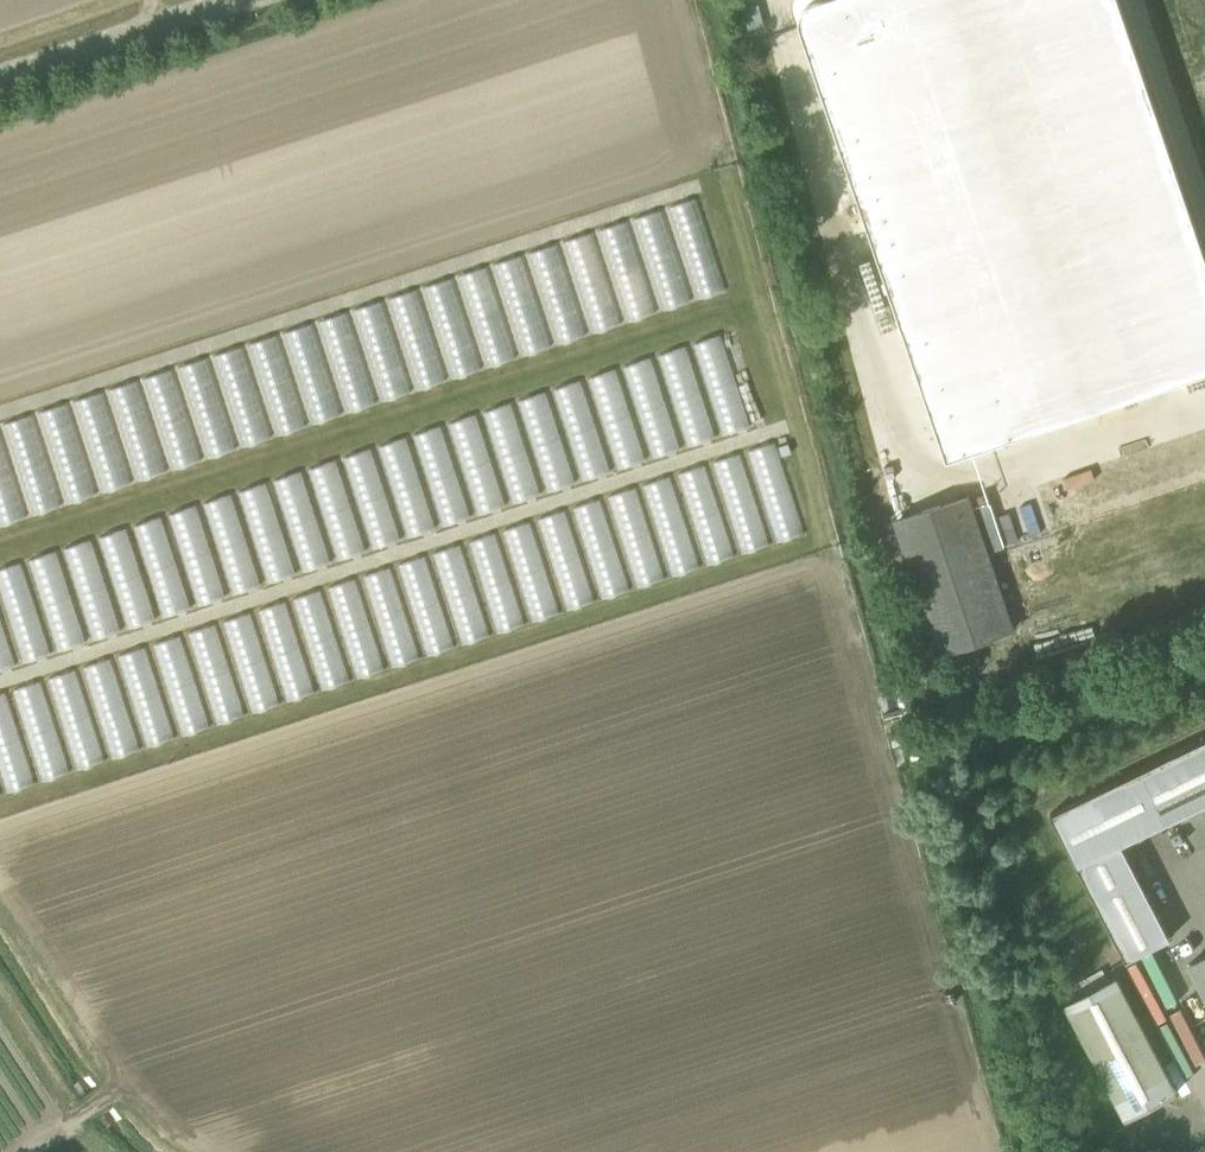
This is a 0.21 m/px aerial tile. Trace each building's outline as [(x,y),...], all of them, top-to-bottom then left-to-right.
[(1119,0),(807,0),(807,2),(793,6),(885,276),(882,277),(886,286),(888,285),(947,457),(1204,370),(1204,252),(1119,0)] [(389,295),(417,386),(728,289),(698,195),(666,205),(666,206),(631,217),(596,228),(597,229),(561,240),(526,251),(491,262),(456,273),(457,274),(421,285),(389,295)] [(149,374),(173,462),(413,397),(386,297),(352,306),(353,308),(317,318),(317,320),(282,329),(283,332),(247,341),(247,343),(211,353),(212,354),(177,364),(177,366),(149,374)] [(688,442),(752,423),(723,331),(691,341),(692,342),(660,352),(688,442)] [(653,354),(625,363),(653,454),(681,446),(653,354)] [(241,486),(267,574),(617,473),(615,467),(646,458),(619,366),(587,375),(587,376),(552,386),(552,388),(482,408),(483,412),(376,442),(378,446),(241,486)] [(101,490),(166,472),(140,378),(107,387),(107,388),(76,397),(101,490)] [(43,407),(65,501),(94,495),(73,400),(43,407)] [(34,513),(63,505),(35,411),(6,420),(34,513)] [(4,423),(0,424),(0,523),(25,518),(4,423)] [(775,540),(806,532),(781,440),(750,448),(775,540)] [(743,451),(713,460),(743,551),(772,542),(743,451)] [(736,553),(708,462),(680,471),(708,562),(736,553)] [(674,473),(645,482),(673,574),(701,565),(674,473)] [(611,493),(637,585),(667,577),(641,484),(611,493)] [(204,500),(235,591),(262,582),(232,491),(204,500)] [(938,658),(1015,633),(970,495),(892,521),(938,658)] [(575,504),(602,596),(631,588),(605,496),(575,504)] [(171,511),(199,602),(227,594),(198,502),(171,511)] [(567,608),(596,599),(570,507),(541,515),(567,608)] [(268,577),(247,516),(242,518),(264,579),(268,577)] [(164,639),(165,739),(554,612),(563,612),(533,519),(501,529),(468,540),(432,552),(398,563),(397,563),(363,574),(327,586),(293,597),(292,596),(257,608),(223,619),(164,639)] [(98,535),(66,544),(92,636),(157,617),(130,525),(97,535),(98,535)] [(60,548),(30,557),(58,648),(87,639),(60,548)] [(0,567),(0,589),(26,660),(54,650),(22,559),(0,567)] [(17,663),(0,605),(0,668),(17,663)] [(77,765),(164,742),(164,695),(150,644),(120,652),(125,672),(125,695),(115,655),(86,663),(96,704),(96,725),(81,666),(51,674),(69,738),(69,732),(77,765)] [(42,778),(71,770),(47,678),(17,686),(42,778)] [(36,783),(12,689),(0,692),(0,792),(36,783)] [(1117,939),(1159,917),(1110,822),(1204,773),(1204,709),(1042,793),(1117,939)] [(1188,965),(1204,997),(1204,956),(1188,965)] [(1117,974),(1066,1001),(1126,1118),(1178,1091),(1117,974)]
